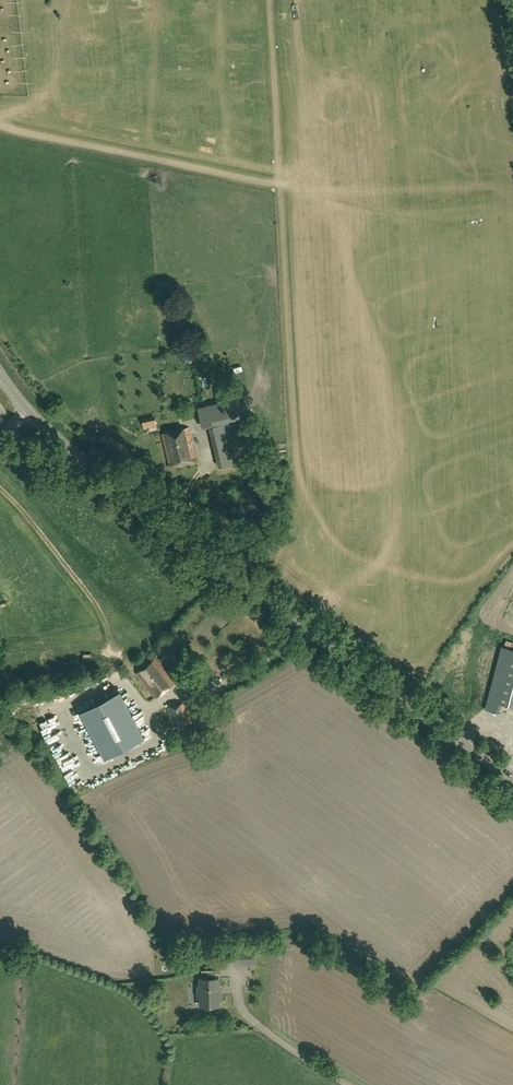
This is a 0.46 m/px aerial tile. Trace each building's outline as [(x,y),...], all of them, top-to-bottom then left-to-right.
[(226,385),(217,388),(220,399),(229,397),(226,385)] [(201,421),(240,411),(237,397),(198,407),(201,421)] [(145,427),(157,425),(155,414),(143,416),(145,427)] [(234,421),(210,427),(220,466),(244,460),(234,421)] [(196,461),(188,427),(162,433),(171,467),(180,465),(179,460),(185,459),(187,463),(196,461)] [(502,646),(485,709),(499,712),(502,702),(512,705),(512,649),(502,646)] [(155,697),(175,682),(155,657),(136,673),(155,697)] [(105,757),(143,737),(119,690),(80,711),(105,757)] [(172,729),(191,724),(186,701),(166,706),(172,729)] [(217,977),(217,969),(203,970),(203,977),(201,977),(201,985),(199,985),(199,997),(201,997),(201,1004),(220,1004),(219,977),(217,977)]
